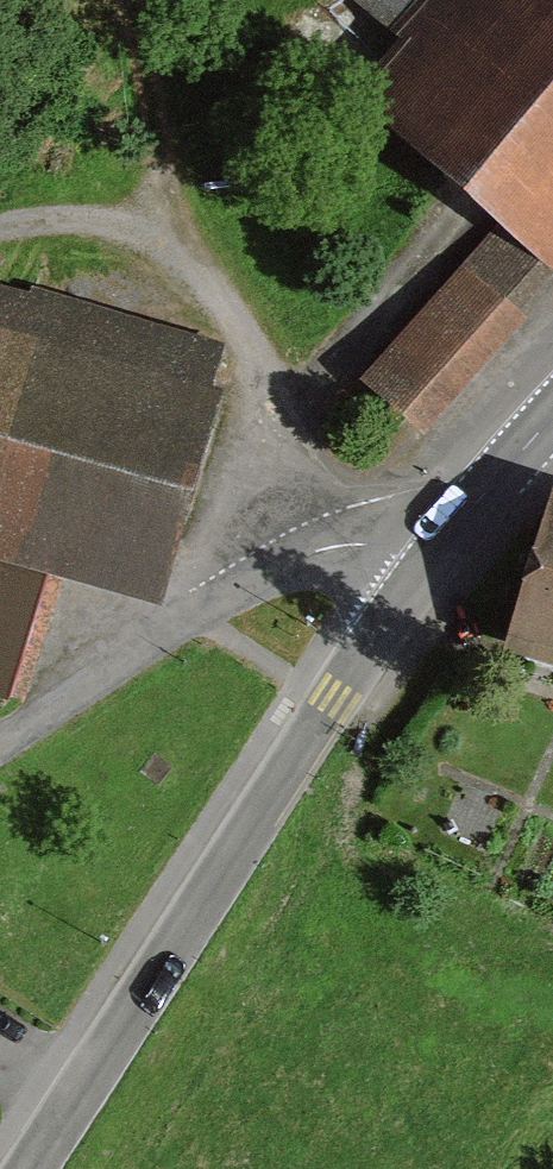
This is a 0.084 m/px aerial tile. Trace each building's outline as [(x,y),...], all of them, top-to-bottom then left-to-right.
[(356,80),(501,206),(383,340),(438,388),(549,262),(552,266),(552,0),(425,0),(356,80)] [(155,594),(220,339),(0,284),(0,555),(155,594)] [(552,487),(508,641),(552,654),(552,487)]
